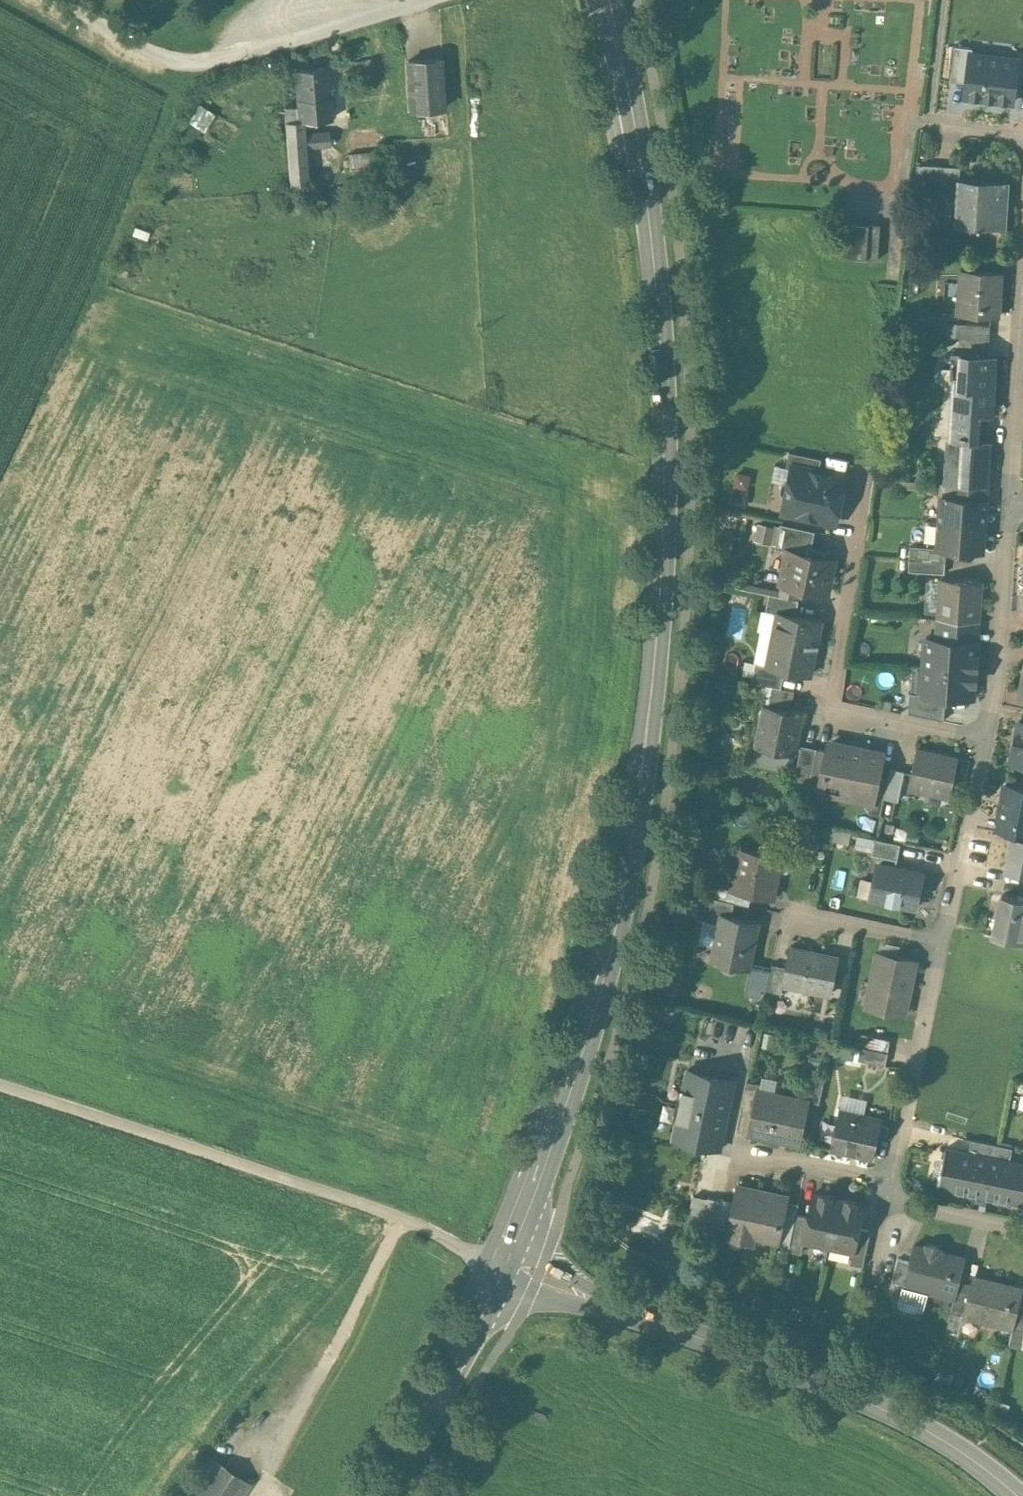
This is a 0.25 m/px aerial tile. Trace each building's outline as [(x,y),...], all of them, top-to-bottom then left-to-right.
[(967,81),(970,53),(971,48),(955,46),(951,80),(967,81)] [(970,53),(967,81),(965,98),(1014,103),(1019,58),(970,53)] [(441,58),(408,60),(411,109),(444,107),(441,58)] [(327,68),(293,71),(295,101),(329,98),(327,68)] [(329,98),(295,101),(295,106),(297,122),(303,121),(331,119),(329,98)] [(295,106),(284,107),(289,183),(307,182),(305,147),(304,134),(303,121),(297,122),(295,106)] [(328,132),(304,134),(305,147),(329,145),(328,132)] [(961,167),(921,164),(919,188),(959,191),(960,179),(961,167)] [(1008,182),(960,179),(959,191),(957,226),(978,227),(978,229),(980,229),(980,227),(1005,229),(1008,182)] [(881,225),(844,222),(841,256),(878,259),(881,225)] [(1001,273),(961,270),(958,313),(998,316),(1001,273)] [(990,325),(956,323),(955,338),(989,340),(990,325)] [(989,355),(960,353),(959,369),(956,368),(954,406),(958,406),(955,439),(978,440),(980,407),(990,408),(990,412),(992,412),(995,372),(988,371),(989,355)] [(955,439),(951,438),(948,485),(959,485),(988,487),(990,441),(978,440),(955,439)] [(821,459),(789,452),(786,467),(792,469),(793,465),(819,471),(821,459)] [(819,471),(793,465),(792,469),(790,481),(787,481),(783,484),(781,491),(784,496),(786,496),(783,512),(836,523),(846,476),(819,471)] [(988,487),(959,485),(958,498),(987,500),(988,487)] [(746,491),(734,489),(731,503),(743,505),(746,491)] [(958,498),(941,497),(939,522),(985,526),(987,500),(958,498)] [(985,526),(939,522),(938,548),(947,549),(984,552),(985,526)] [(815,531),(780,524),(775,549),(787,551),(788,550),(788,551),(790,542),(812,547),(815,531)] [(812,547),(790,542),(788,551),(788,550),(787,551),(781,583),(801,588),(827,593),(835,560),(808,555),(810,547),(812,548),(812,547)] [(938,548),(911,546),(910,559),(946,561),(947,549),(938,548)] [(946,561),(910,559),(909,571),(945,573),(946,561)] [(981,581),(942,578),(939,618),(973,621),(979,621),(981,581)] [(801,588),(781,584),(778,595),(798,600),(801,588)] [(778,595),(769,594),(766,610),(778,613),(778,612),(796,615),(799,600),(798,600),(778,595)] [(796,615),(778,612),(778,613),(767,665),(767,666),(785,669),(810,675),(821,621),(796,615)] [(973,621),(939,618),(937,639),(971,641),(973,621)] [(937,639),(926,638),(924,666),(977,670),(978,656),(977,655),(978,642),(971,641),(937,639)] [(738,659),(720,655),(718,667),(736,671),(738,659)] [(767,666),(767,665),(746,661),(743,674),(753,676),(752,681),(769,685),(781,688),(785,669),(767,666)] [(977,670),(924,666),(922,693),(922,694),(946,696),(974,698),(975,684),(976,684),(977,670)] [(781,688),(769,685),(765,704),(784,708),(788,689),(781,688)] [(946,696),(922,694),(922,693),(910,692),(909,712),(945,720),(946,696)] [(784,708),(765,704),(756,746),(757,747),(754,761),(778,766),(787,759),(788,755),(791,756),(791,754),(794,754),(802,712),(784,708)] [(1020,721),(1012,762),(1022,764),(1022,722),(1020,721)] [(881,754),(831,742),(829,751),(821,786),(820,790),(870,801),(876,777),(881,754)] [(817,748),(802,745),(794,780),(810,783),(817,748)] [(817,748),(810,783),(821,786),(829,751),(817,748)] [(958,758),(918,748),(908,788),(949,797),(958,758)] [(904,771),(891,768),(888,780),(885,798),(898,801),(904,771)] [(888,780),(876,777),(870,801),(867,813),(881,816),(885,798),(888,780)] [(1006,785),(999,820),(1001,820),(1022,825),(1022,788),(1006,785)] [(1001,820),(998,832),(1012,835),(1022,837),(1022,825),(1001,820)] [(1012,835),(1005,872),(1022,876),(1022,837),(1012,835)] [(901,844),(875,838),(872,854),(898,860),(901,844)] [(782,858),(740,849),(732,888),(732,890),(752,894),(773,898),(782,858)] [(922,873),(879,864),(872,898),(915,907),(922,873)] [(752,894),(732,890),(732,888),(728,888),(726,901),(735,903),(749,905),(752,894)] [(1002,894),(993,936),(1022,942),(1022,899),(1002,894)] [(726,901),(701,895),(696,919),(719,924),(721,914),(732,916),(735,903),(726,901)] [(732,916),(721,914),(719,924),(711,961),(750,969),(758,930),(750,928),(752,921),(732,916)] [(838,958),(789,947),(785,967),(781,984),(782,984),(830,995),(838,958)] [(916,961),(878,953),(867,1007),(904,1015),(916,961)] [(785,967),(772,964),(766,991),(780,994),(782,984),(781,984),(785,967)] [(891,1040),(863,1034),(860,1047),(861,1047),(888,1053),(891,1040)] [(888,1053),(861,1047),(858,1060),(886,1065),(888,1053)] [(690,1067),(674,1137),(720,1147),(735,1077),(690,1067)] [(760,1084),(748,1081),(741,1109),(753,1112),(757,1092),(758,1093),(760,1084)] [(758,1093),(757,1092),(753,1112),(749,1131),(799,1142),(808,1103),(758,1093)] [(882,1120),(839,1110),(831,1149),(874,1159),(882,1120)] [(992,1143),(972,1139),(969,1153),(989,1157),(992,1143)] [(1012,1148),(992,1143),(989,1157),(1010,1161),(1012,1148)] [(969,1153),(945,1148),(938,1186),(982,1194),(989,1157),(969,1153)] [(989,1157),(982,1194),(1022,1203),(1022,1164),(1010,1161),(989,1157)] [(788,1197),(737,1186),(734,1201),(728,1230),(727,1233),(755,1239),(755,1237),(779,1242),(787,1201),(788,1197)] [(831,1196),(821,1194),(821,1196),(813,1194),(808,1218),(803,1241),(804,1241),(829,1246),(839,1199),(831,1198),(831,1196)] [(734,1201),(722,1198),(716,1228),(728,1230),(734,1201)] [(857,1201),(847,1199),(847,1201),(839,1199),(829,1246),(853,1252),(854,1252),(859,1229),(864,1205),(856,1203),(857,1201)] [(799,1204),(787,1201),(779,1242),(790,1244),(796,1215),(799,1204)] [(808,1218),(796,1215),(790,1244),(789,1251),(802,1253),(804,1241),(803,1241),(808,1218)] [(871,1231),(859,1229),(854,1252),(853,1252),(850,1264),(863,1267),(871,1231)] [(927,1243),(926,1248),(913,1245),(911,1254),(910,1255),(911,1255),(909,1261),(904,1284),(955,1297),(965,1258),(939,1252),(941,1247),(927,1243)] [(909,1261),(898,1258),(892,1281),(904,1284),(909,1261)] [(972,1275),(963,1314),(1014,1326),(1020,1303),(1022,1290),(1022,1288),(972,1275)] [(1020,1303),(1014,1326),(1022,1329),(1022,1304),(1020,1303)] [(213,1459),(187,1495),(243,1495),(250,1485),(213,1459)]
